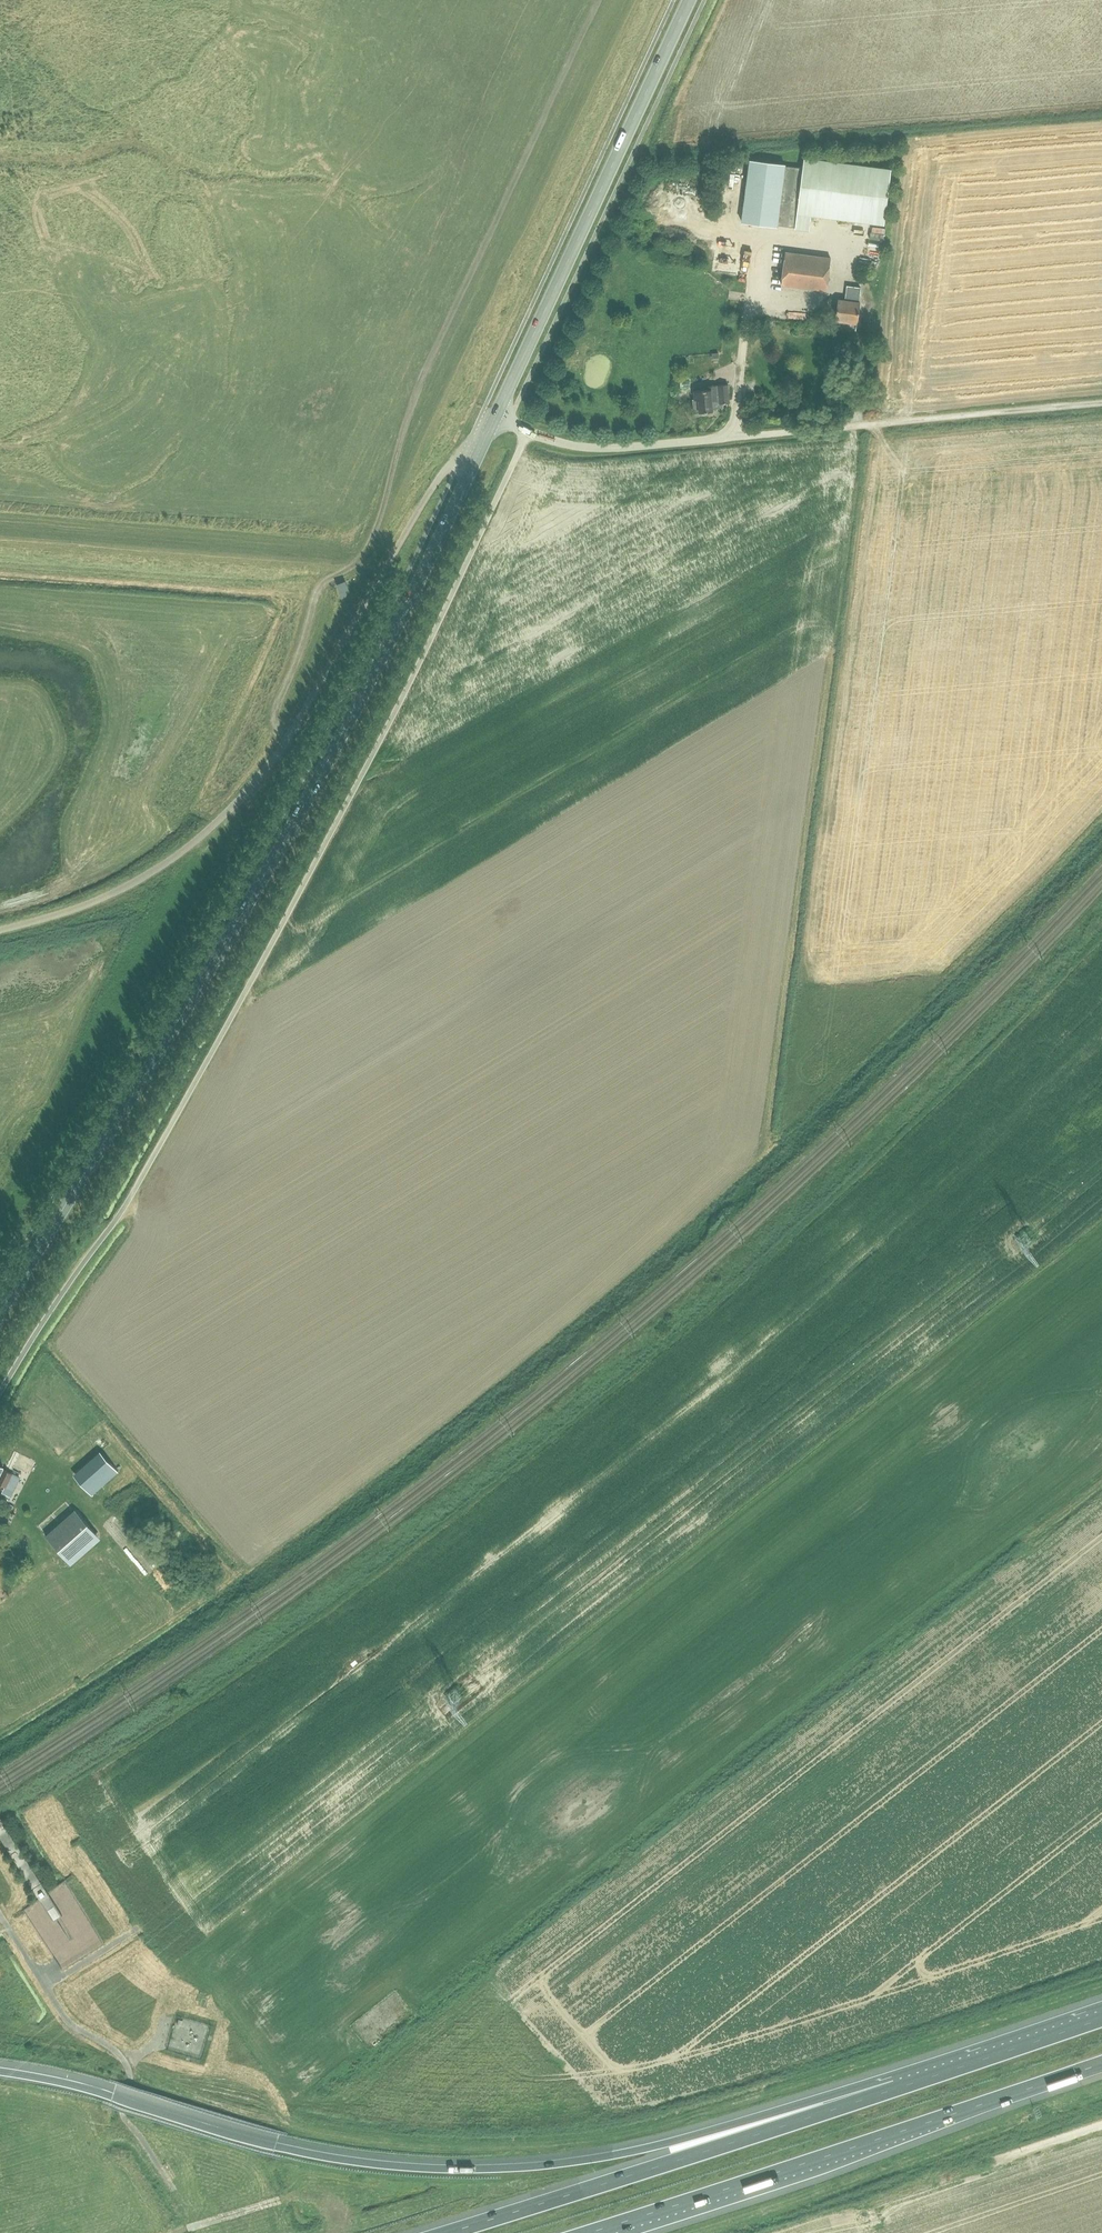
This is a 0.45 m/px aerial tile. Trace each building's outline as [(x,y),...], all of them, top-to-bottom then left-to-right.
[(778,224),(789,225),(795,226),(795,228),(809,230),(811,215),(884,225),(891,169),(804,157),(803,168),(785,166),(785,165),(750,160),(744,211),(742,222),(777,226),(778,224)] [(863,238),(862,244),(866,245),(865,250),(876,252),(877,245),(888,247),(890,236),(881,234),(879,241),(863,238)] [(827,291),(831,258),(786,252),(782,285),(827,291)] [(839,298),(836,321),(858,324),(861,302),(860,302),(862,288),(847,286),(845,299),(839,298)] [(720,404),(730,403),(728,384),(719,385),(717,386),(716,385),(708,386),(709,389),(694,391),(695,399),(693,400),(695,413),(713,411),(713,408),(720,407),(720,404)] [(773,400),(764,394),(760,401),(769,406),(773,400)] [(344,582),(337,584),(340,591),(342,597),(344,597),(345,596),(346,595),(346,594),(345,590),(347,590),(348,589),(345,581),(344,582)] [(92,1495),(119,1471),(100,1450),(73,1474),(92,1495)] [(6,1487),(13,1473),(3,1469),(4,1467),(0,1465),(0,1484),(6,1487)] [(26,1482),(28,1471),(20,1469),(17,1480),(26,1482)] [(71,1564),(101,1538),(75,1509),(45,1535),(71,1564)] [(124,1527),(131,1520),(122,1510),(115,1517),(124,1527)] [(15,1839),(23,1835),(14,1820),(7,1824),(15,1839)] [(65,1888),(74,1884),(71,1879),(62,1883),(65,1888)] [(63,1914),(71,1910),(65,1899),(57,1903),(63,1914)] [(209,2051),(218,2020),(187,2011),(178,2043),(209,2051)] [(975,2043),(957,2046),(958,2052),(976,2048),(975,2043)] [(955,2047),(939,2054),(941,2059),(958,2052),(955,2047)]
